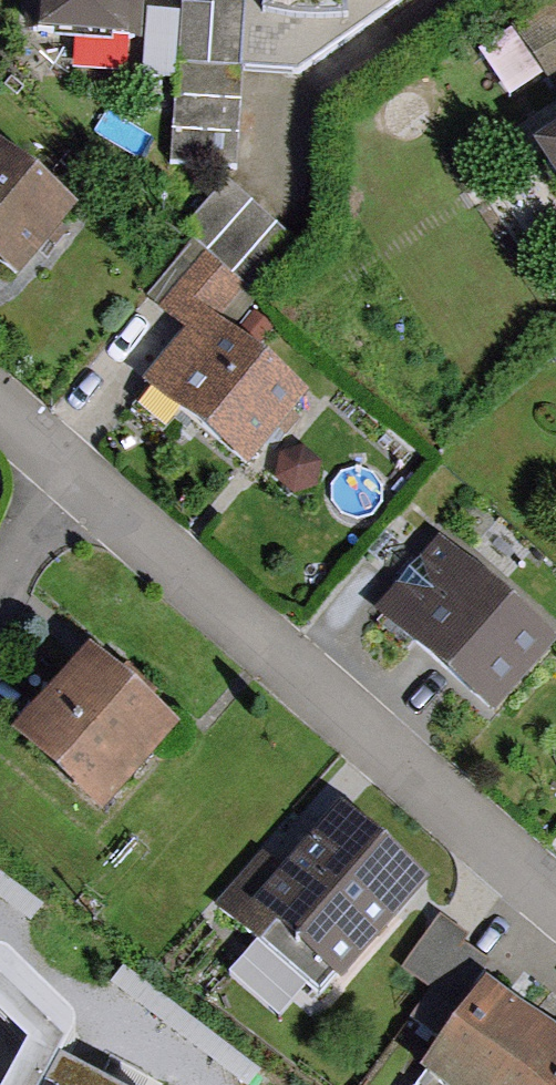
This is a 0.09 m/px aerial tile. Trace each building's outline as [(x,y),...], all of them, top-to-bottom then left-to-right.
[(42,32),(126,38),(128,0),(44,0),(42,32)] [(240,74),(300,79),(348,37),(347,13),(380,7),(396,0),(246,0),(240,74)] [(235,170),(242,15),(178,12),(171,167),(235,170)] [(554,90),(555,89),(555,16),(522,36),(554,90)] [(546,167),(555,182),(555,161),(546,167)] [(19,282),(70,226),(0,163),(0,265),(19,282)] [(256,300),(296,253),(228,196),(188,243),(256,300)] [(241,466),(292,409),(206,334),(239,296),(207,268),(162,318),(190,342),(151,387),(241,466)] [(497,714),(548,655),(437,560),(386,619),(497,714)] [(183,730),(103,647),(9,737),(89,820),(183,730)] [(420,902),(340,832),(284,896),(261,875),(225,915),(329,1006),(420,902)] [(438,1070),(459,1084),(555,1084),(555,1048),(489,999),(438,1070)] [(43,1074),(37,1084),(63,1084),(43,1074)]
